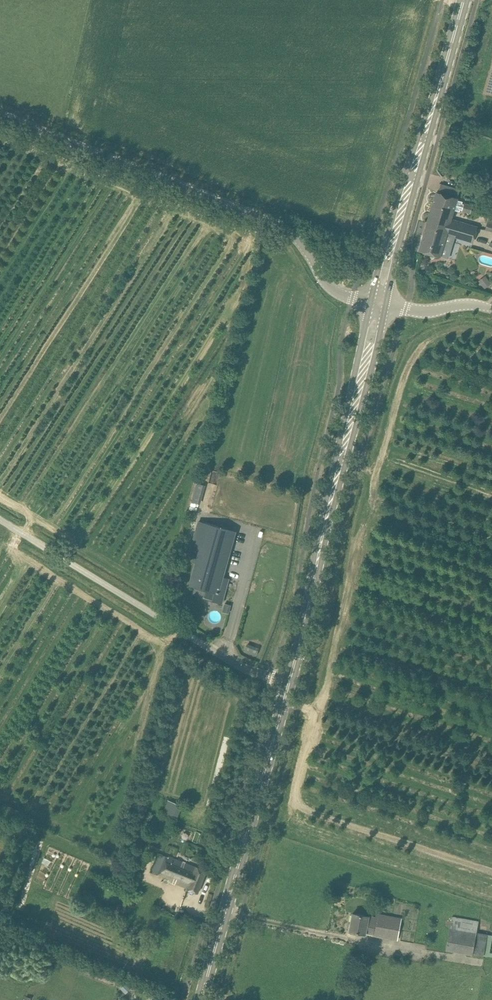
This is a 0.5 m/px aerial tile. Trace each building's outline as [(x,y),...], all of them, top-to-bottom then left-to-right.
[(460,190),(450,187),(441,185),(439,192),(437,192),(428,222),(449,229),(451,220),(454,209),(460,211),(461,209),(463,210),(464,204),(463,203),(463,201),(457,199),(460,190)] [(473,242),(476,232),(477,227),(451,220),(449,229),(428,222),(420,250),(440,256),(447,234),(473,242)] [(484,288),(490,283),(483,275),(478,280),(484,288)] [(199,505),(204,484),(194,482),(189,502),(199,505)] [(223,577),(236,531),(199,521),(191,552),(198,554),(190,585),(207,590),(204,598),(222,603),(229,578),(223,577)] [(245,644),(243,650),(255,654),(257,648),(245,644)] [(168,837),(181,805),(169,800),(156,832),(168,837)] [(207,871),(198,867),(197,866),(197,867),(169,856),(168,857),(160,854),(152,871),(171,879),(170,881),(188,888),(188,889),(198,893),(207,871)] [(402,919),(394,917),(384,915),(383,918),(376,917),(376,918),(369,917),(369,916),(353,913),(351,923),(352,924),(350,930),(350,931),(366,934),(366,933),(373,934),(373,935),(398,940),(402,919)] [(473,954),(473,953),(484,955),(488,934),(478,932),(479,921),(453,916),(447,949),(473,954)]
